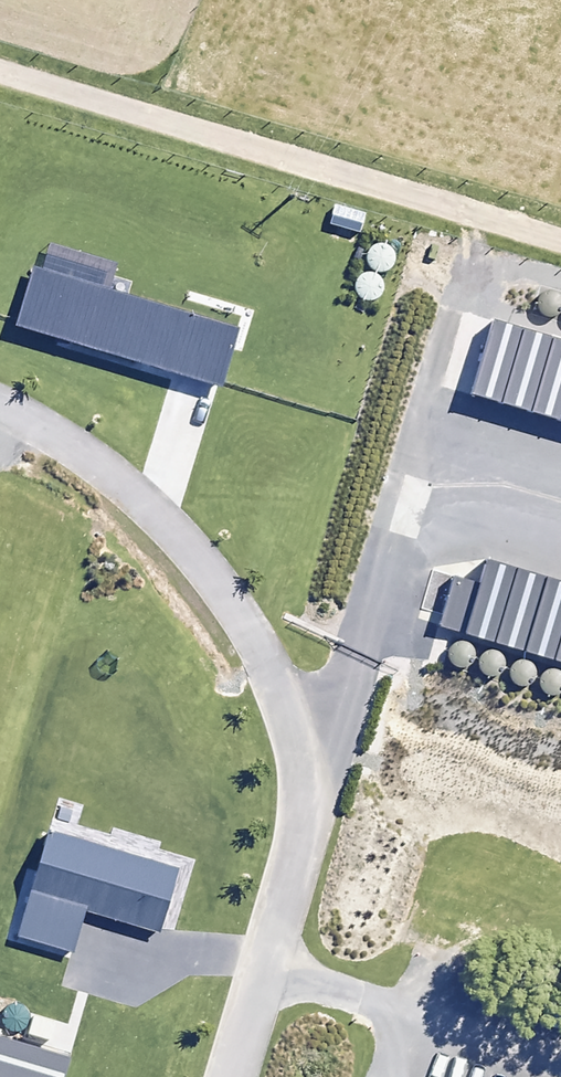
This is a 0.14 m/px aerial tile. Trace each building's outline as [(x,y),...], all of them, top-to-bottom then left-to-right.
[(34,265),(16,325),(223,387),(241,327),(112,289),(119,264),(51,243),(43,268),(34,265)] [(547,291),(543,292),(539,294),(536,298),(534,302),(534,307),(535,311),(538,315),(542,318),(546,319),(551,319),(556,317),(559,314),(560,310),(560,300),(559,297),(556,294),(552,292),(547,291)] [(491,323),(470,397),(560,424),(560,344),(491,323)] [(485,562),(479,586),(451,578),(437,628),(560,666),(560,584),(485,562)] [(462,642),(458,642),(454,642),(450,645),(447,648),(445,652),(444,657),(446,662),(448,666),(452,669),(457,670),(462,669),(466,667),(470,664),(472,660),(473,656),(472,651),(470,647),(467,644),(462,642)] [(493,652),(489,651),(484,652),(480,654),(477,658),(475,662),(475,667),(476,671),(479,675),(483,678),(488,679),(493,679),(497,677),(500,674),(503,670),(503,665),(502,661),(500,657),(497,654),(493,652)] [(523,662),(519,661),(514,662),(510,664),(507,668),(505,672),(505,677),(506,682),(509,686),(513,688),(518,690),(523,689),(527,687),(531,684),(533,680),(533,675),(533,671),(531,667),(527,664),(523,662)] [(549,670),(544,671),(541,673),(537,677),(536,681),(535,686),(537,691),(539,694),(543,697),(548,698),(553,698),(557,696),(560,693),(560,692),(560,676),(557,673),(553,671),(549,670)] [(50,829),(18,936),(74,953),(86,911),(160,933),(180,868),(50,829)] [(7,1031),(12,1033),(17,1032),(21,1030),(25,1027),(27,1023),(28,1019),(27,1014),(25,1010),(21,1007),(17,1005),(13,1004),(8,1005),(4,1007),(1,1011),(0,1014),(0,1023),(0,1025),(3,1029),(7,1031)] [(0,1039),(0,1076),(63,1076),(68,1059),(0,1039)]
